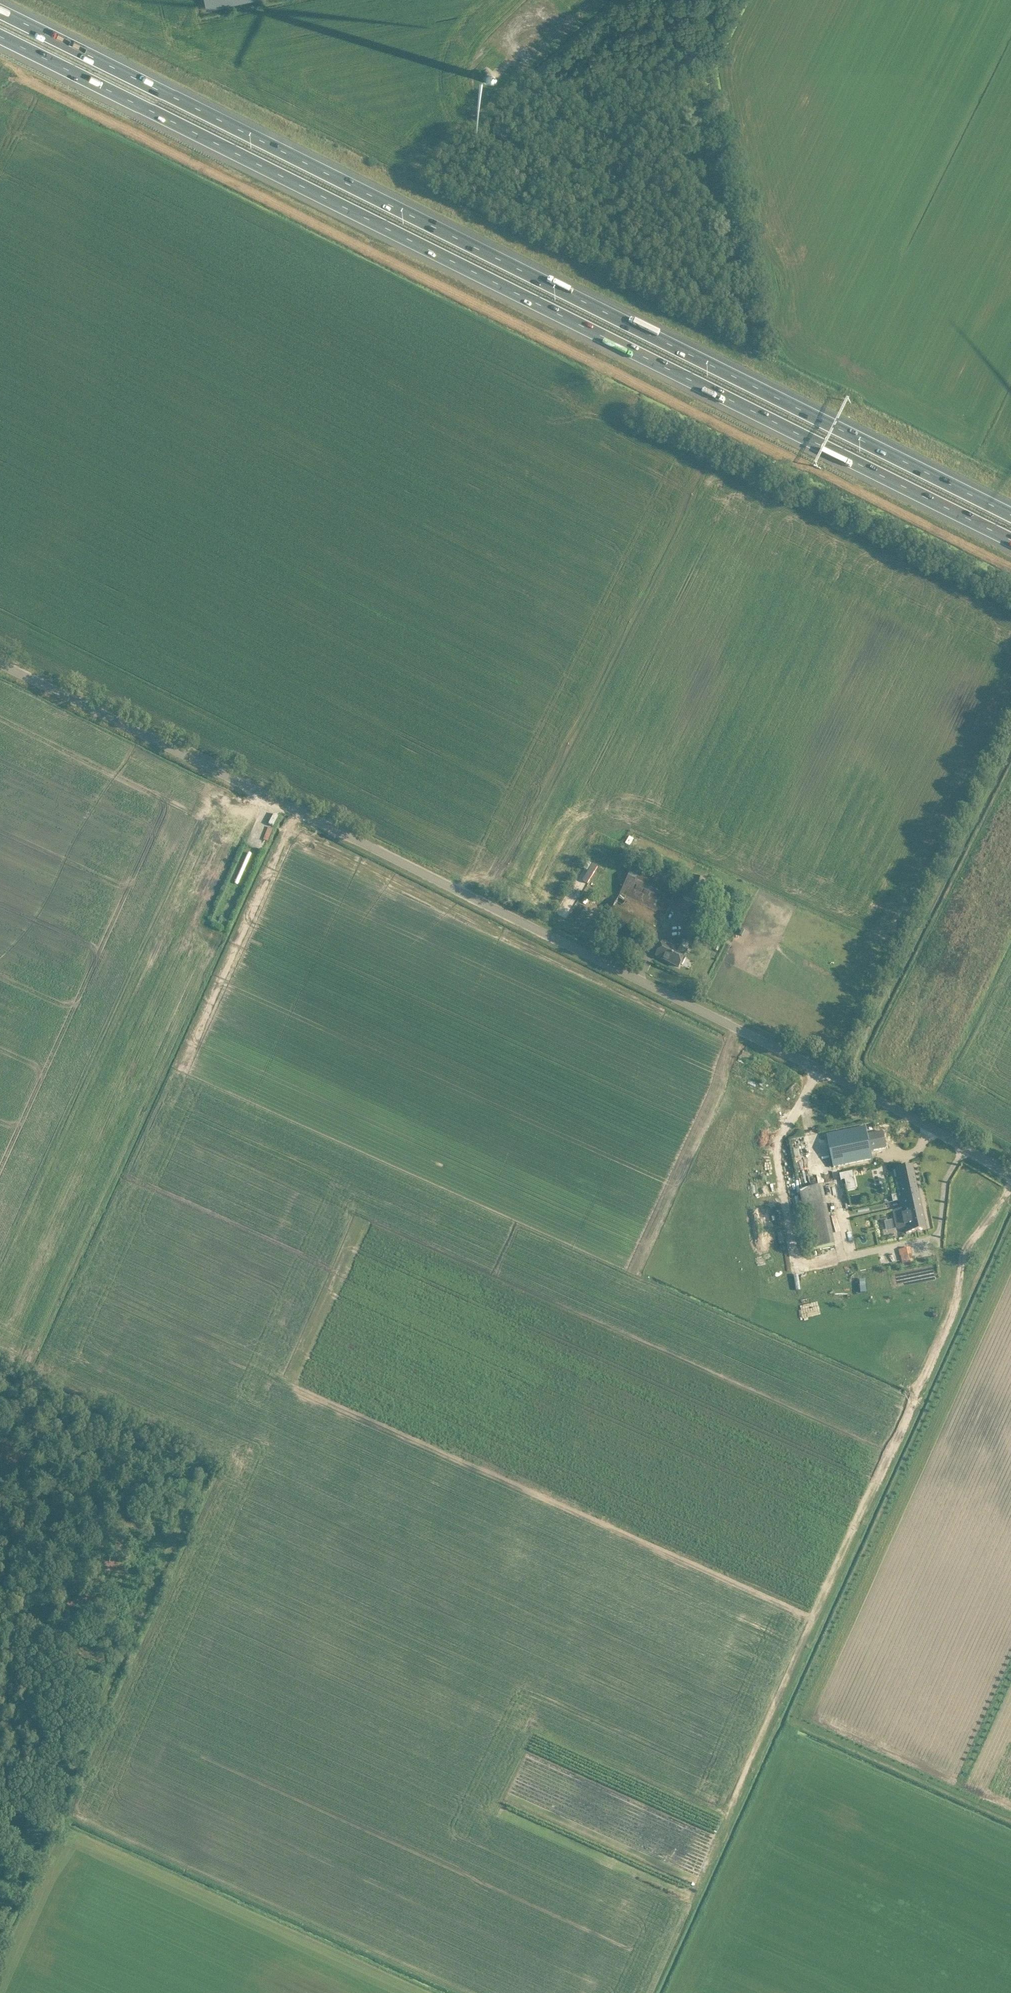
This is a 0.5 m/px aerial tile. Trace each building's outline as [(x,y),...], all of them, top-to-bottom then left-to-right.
[(636,912),(633,922),(658,930),(669,895),(623,880),(618,897),(632,901),(629,910),(636,912)] [(692,926),(703,931),(709,918),(699,912),(692,926)] [(656,956),(679,968),(681,964),(682,965),(686,958),(684,957),(686,953),(693,940),(684,935),(677,949),(663,942),(656,956)] [(879,1134),(882,1144),(898,1139),(895,1129),(879,1134)] [(892,1211),(896,1229),(905,1227),(906,1234),(926,1229),(912,1166),(892,1170),(901,1209),(892,1211)] [(810,1249),(832,1245),(820,1184),(797,1189),(810,1249)] [(909,1249),(899,1251),(902,1264),(912,1261),(909,1249)]
